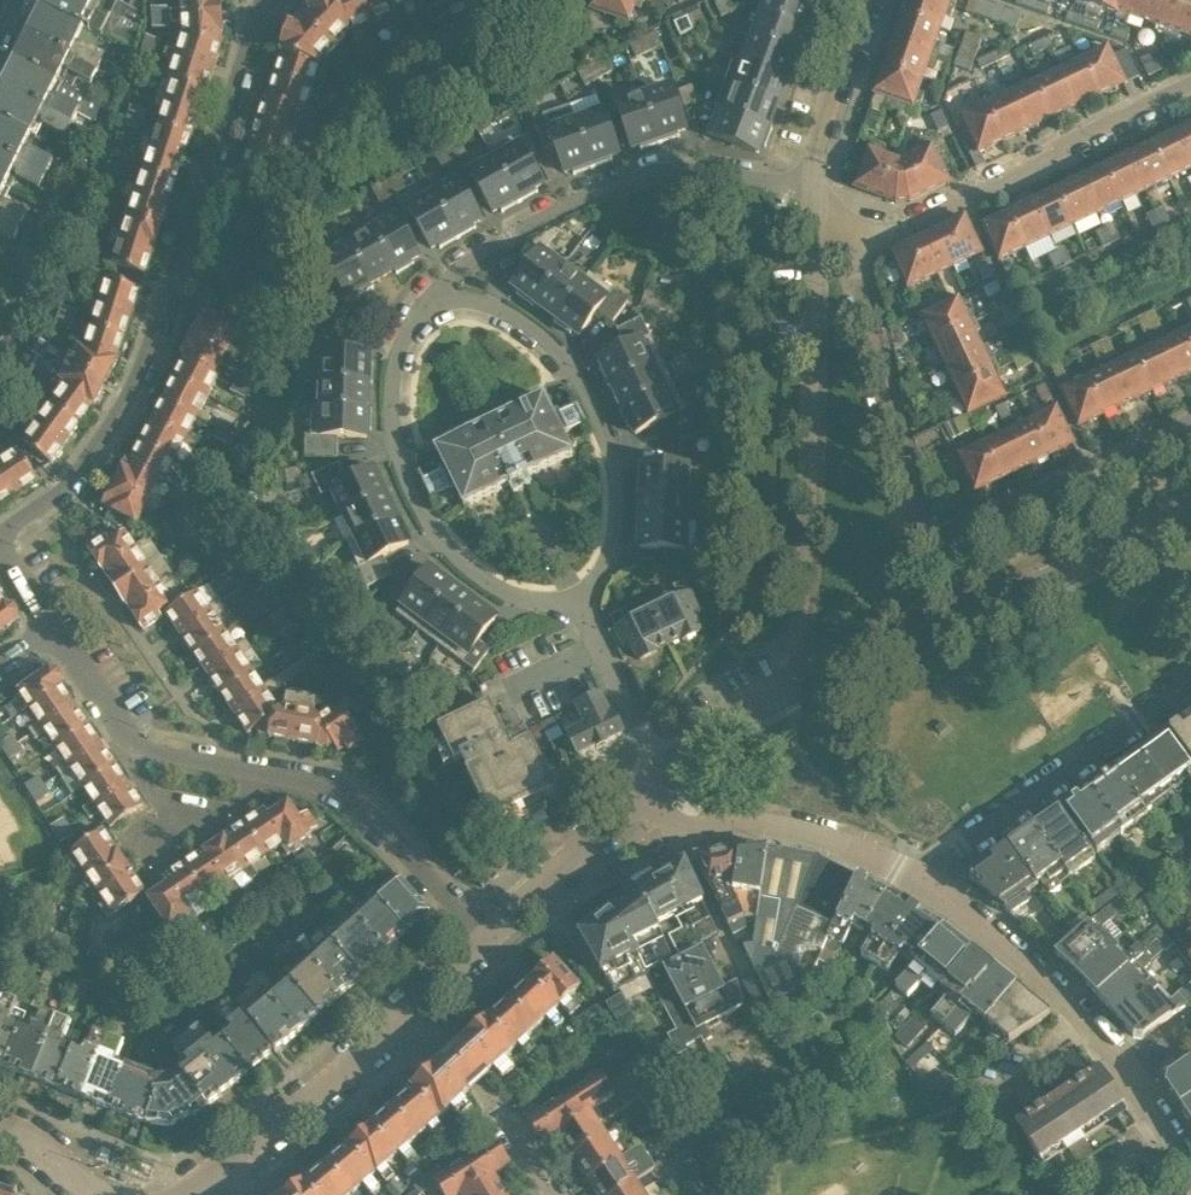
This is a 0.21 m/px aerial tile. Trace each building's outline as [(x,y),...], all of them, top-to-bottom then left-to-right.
[(42,9),(83,29),(89,31),(100,37),(109,18),(96,11),(101,0),(46,0),(42,9)] [(171,17),(221,14),(220,0),(182,0),(182,10),(170,10),(171,17)] [(350,32),(337,0),(318,0),(307,5),(308,8),(300,17),(337,51),(345,42),(340,38),(348,30),(349,32),(350,32)] [(371,21),(362,0),(337,0),(350,32),(355,45),(367,40),(360,26),(371,21)] [(389,29),(396,44),(407,39),(400,24),(398,24),(399,25),(397,25),(386,0),(362,0),(371,21),(383,16),(389,29)] [(397,25),(399,25),(398,24),(400,24),(409,19),(403,5),(414,0),(386,0),(397,25)] [(644,0),(594,0),(592,7),(595,9),(592,17),(608,23),(611,14),(628,20),(633,6),(640,9),(644,0)] [(730,0),(722,0),(715,3),(722,16),(735,10),(730,0)] [(735,10),(748,4),(746,0),(730,0),(735,10)] [(762,13),(805,29),(809,30),(816,11),(812,9),(814,2),(809,0),(767,0),(762,13)] [(954,7),(935,0),(907,0),(902,16),(938,29),(943,16),(950,18),(954,7)] [(974,14),(979,0),(969,0),(966,12),(974,14)] [(985,0),(979,0),(974,14),(982,17),(988,1),(985,0)] [(1031,10),(1034,1),(1032,0),(1017,0),(1015,5),(1031,10)] [(1090,1),(1088,0),(1086,8),(1087,8),(1085,12),(1099,17),(1101,10),(1116,15),(1115,18),(1117,18),(1119,11),(1122,0),(1090,0),(1090,1)] [(1117,18),(1128,22),(1130,15),(1144,19),(1150,0),(1122,0),(1119,11),(1117,18)] [(1144,19),(1156,24),(1154,31),(1166,35),(1178,0),(1150,0),(1144,19)] [(1166,35),(1178,39),(1180,32),(1190,36),(1190,0),(1178,0),(1166,35)] [(118,1),(109,18),(100,37),(132,52),(144,26),(139,24),(143,14),(118,1)] [(996,4),(988,1),(982,17),(991,20),(996,4)] [(1050,6),(1034,1),(1031,10),(1047,16),(1050,6)] [(1005,7),(996,4),(991,20),(999,23),(1005,7)] [(152,8),(152,18),(168,17),(167,7),(152,8)] [(999,23),(1008,26),(1013,10),(1005,7),(999,23)] [(42,9),(29,36),(98,70),(105,55),(83,44),(80,45),(79,47),(76,45),(83,29),(42,9)] [(701,10),(687,16),(694,29),(707,23),(701,10)] [(1022,13),(1013,10),(1008,26),(1016,29),(1022,13)] [(1065,22),(1081,27),(1084,18),(1068,12),(1065,22)] [(796,53),(805,29),(762,13),(753,37),(796,53)] [(222,33),(221,14),(171,17),(171,24),(183,23),(184,36),(220,42),(221,43),(222,33)] [(694,29),(687,16),(674,22),(680,35),(694,29)] [(934,42),(938,29),(902,16),(893,41),(930,54),(925,66),(933,69),(941,45),(934,42)] [(169,27),(168,17),(152,18),(153,28),(169,27)] [(329,60),(337,51),(300,17),(291,26),(288,25),(279,53),(283,54),(316,65),(317,64),(324,56),(329,60)] [(575,42),(581,23),(567,18),(561,37),(575,42)] [(1084,18),(1081,27),(1097,33),(1100,23),(1084,18)] [(451,26),(443,32),(453,44),(460,38),(451,26)] [(1113,27),(1110,36),(1110,37),(1126,42),(1130,33),(1113,27)] [(643,38),(650,51),(663,44),(656,31),(643,38)] [(445,51),(453,44),(443,32),(435,39),(445,51)] [(966,32),(963,41),(979,46),(982,38),(966,32)] [(1058,32),(1043,40),(1048,49),(1063,42),(1058,32)] [(16,63),(58,82),(72,89),(77,78),(91,84),(98,70),(29,36),(16,63)] [(147,36),(144,45),(158,50),(162,41),(147,36)] [(167,47),(165,54),(213,69),(214,66),(220,42),(184,36),(183,36),(178,51),(167,47)] [(787,77),(796,53),(753,37),(744,62),(787,77)] [(650,51),(643,38),(630,45),(637,58),(650,51)] [(1032,56),(1048,49),(1043,40),(1028,47),(1032,56)] [(925,66),(930,54),(893,41),(884,66),(921,79),(925,66)] [(963,41),(960,49),(976,55),(979,46),(963,41)] [(419,58),(423,62),(431,56),(421,44),(413,50),(419,58)] [(155,60),(158,50),(144,45),(140,55),(155,60)] [(941,45),(937,57),(950,61),(954,49),(941,45)] [(991,53),(995,62),(1010,55),(1006,46),(991,53)] [(1082,60),(1099,94),(1123,82),(1124,84),(1139,77),(1126,50),(1111,56),(1107,48),(1082,60)] [(960,49),(957,58),(973,63),(976,55),(960,49)] [(419,58),(413,50),(400,60),(407,68),(419,58)] [(1140,59),(1144,68),(1160,60),(1156,52),(1140,59)] [(981,69),(995,62),(991,53),(976,61),(981,69)] [(168,81),(174,82),(205,92),(210,78),(213,69),(165,54),(163,59),(174,62),(168,81)] [(317,64),(316,65),(283,54),(276,75),(312,88),(316,76),(324,78),(327,67),(317,64)] [(425,66),(423,62),(419,58),(407,68),(413,76),(425,66)] [(778,102),(787,77),(744,62),(735,58),(725,82),(778,102)] [(971,72),(973,63),(957,58),(954,66),(971,72)] [(604,59),(591,66),(598,78),(599,78),(611,71),(604,59)] [(1075,105),(1099,94),(1082,60),(1059,71),(1075,105)] [(1164,69),(1160,60),(1144,68),(1148,76),(1164,69)] [(101,104),(72,89),(58,82),(16,63),(3,88),(72,123),(77,112),(95,121),(101,104)] [(586,86),(599,78),(598,78),(591,66),(579,73),(586,86)] [(884,66),(875,92),(888,97),(903,102),(919,108),(923,94),(917,92),(921,79),(884,66)] [(117,68),(114,77),(123,82),(126,73),(117,68)] [(397,68),(389,74),(399,87),(407,81),(397,68)] [(1051,116),(1075,105),(1059,71),(1035,82),(1051,116)] [(391,93),(399,87),(389,74),(381,81),(391,93)] [(307,105),(312,88),(276,75),(268,98),(317,115),(319,109),(307,105)] [(113,111),(123,82),(114,77),(104,107),(113,111)] [(383,99),(391,93),(381,81),(373,87),(383,99)] [(198,115),(205,92),(174,82),(169,98),(159,95),(157,101),(198,115)] [(725,82),(717,106),(726,109),(726,110),(768,126),(778,102),(725,82)] [(1027,128),(1051,116),(1035,82),(1011,94),(1027,128)] [(679,90),(684,105),(698,100),(693,85),(679,90)] [(643,96),(660,143),(680,135),(678,131),(686,129),(670,86),(643,96)] [(375,105),(383,99),(373,87),(365,93),(374,105),(375,105)] [(72,123),(3,88),(0,94),(0,120),(31,135),(39,119),(43,121),(42,124),(43,126),(65,137),(72,123)] [(1011,94),(987,105),(1003,139),(1027,128),(1011,94)] [(641,150),(660,143),(643,96),(616,105),(632,148),(640,146),(641,150)] [(900,111),(903,102),(888,97),(885,106),(900,111)] [(316,117),(317,115),(268,98),(265,98),(258,121),(295,133),(298,123),(311,127),(315,116),(316,117)] [(165,110),(159,127),(190,138),(198,115),(157,101),(155,107),(165,110)] [(903,102),(900,111),(916,116),(919,108),(903,102)] [(979,151),(1003,139),(987,105),(962,117),(978,149),(969,153),(976,168),(985,164),(979,151)] [(726,109),(717,106),(706,134),(758,153),(761,146),(765,147),(772,128),(768,127),(768,126),(726,110),(726,109)] [(104,138),(113,111),(104,107),(95,134),(104,138)] [(131,107),(128,116),(143,121),(146,112),(131,107)] [(344,110),(336,116),(345,128),(353,122),(344,110)] [(603,110),(576,120),(593,167),(613,160),(611,156),(618,153),(603,110)] [(931,116),(937,130),(947,126),(941,112),(931,116)] [(143,121),(128,116),(125,126),(140,131),(143,121)] [(337,135),(345,128),(336,116),(328,122),(337,135)] [(31,135),(0,120),(0,153),(46,175),(53,161),(31,149),(28,150),(27,153),(24,151),(31,135)] [(574,174),(593,167),(576,120),(550,130),(547,124),(536,128),(545,149),(555,145),(565,173),(572,170),(574,174)] [(289,150),(295,133),(258,121),(250,144),(299,160),(300,158),(301,154),(289,150)] [(329,141),(337,135),(328,122),(319,128),(329,141)] [(1176,132),(1190,165),(1190,125),(1176,132)] [(183,161),(190,138),(159,127),(153,144),(144,141),(142,147),(183,161)] [(1190,168),(1190,165),(1176,132),(1152,144),(1168,179),(1190,168)] [(495,158),(520,202),(538,191),(536,187),(542,184),(527,158),(536,153),(527,133),(516,139),(514,135),(489,150),(494,159),(495,158)] [(95,134),(85,162),(94,166),(96,162),(104,138),(95,134)] [(920,153),(907,159),(924,194),(948,182),(944,174),(952,170),(945,155),(937,159),(928,140),(916,145),(920,153)] [(461,141),(448,149),(456,162),(468,154),(461,141)] [(881,196),(895,159),(882,155),(885,147),(872,142),(856,186),(881,196)] [(297,166),(299,160),(250,144),(243,167),(280,179),(286,162),(296,165),(297,166)] [(1128,155),(1144,190),(1168,179),(1152,144),(1128,155)] [(149,156),(144,173),(175,183),(183,161),(142,147),(140,153),(149,156)] [(443,169),(456,162),(448,149),(436,156),(443,169)] [(314,150),(301,159),(307,167),(320,157),(314,150)] [(46,175),(0,153),(0,186),(5,188),(13,172),(17,174),(16,177),(17,179),(39,190),(46,175)] [(1120,201),(1144,190),(1128,155),(1104,167),(1120,201)] [(300,158),(299,160),(297,166),(296,165),(301,173),(308,168),(307,167),(301,159),(300,158)] [(502,212),(520,202),(495,158),(494,159),(470,173),(493,212),(500,208),(502,212)] [(895,159),(881,196),(896,201),(909,201),(924,194),(907,159),(901,161),(895,159)] [(83,194),(94,166),(85,162),(81,173),(74,189),(83,194)] [(1096,213),(1120,201),(1104,167),(1080,178),(1096,213)] [(168,206),(175,183),(144,173),(139,190),(128,186),(126,193),(168,206)] [(399,177),(386,184),(393,196),(406,189),(399,177)] [(1056,189),(1072,224),(1096,213),(1080,178),(1056,189)] [(255,195),(267,199),(268,199),(277,192),(268,189),(270,184),(260,180),(255,195)] [(458,180),(433,194),(458,237),(476,227),(474,223),(481,219),(458,180)] [(380,203),(393,196),(386,184),(373,191),(380,203)] [(73,222),(83,194),(74,189),(63,217),(73,222)] [(1048,236),(1072,224),(1056,189),(1032,201),(1048,236)] [(135,202),(129,219),(160,229),(168,206),(126,193),(125,198),(135,202)] [(440,248),(458,237),(433,194),(409,208),(432,248),(438,244),(440,248)] [(102,199),(99,209),(114,214),(117,204),(102,199)] [(1024,247),(1048,236),(1032,201),(1008,212),(1024,247)] [(20,228),(27,214),(5,202),(2,204),(1,206),(0,205),(0,219),(20,228)] [(1163,207),(1154,211),(1161,226),(1170,222),(1163,207)] [(114,214),(99,209),(96,218),(111,223),(114,214)] [(1153,230),(1161,226),(1154,211),(1146,215),(1153,230)] [(1000,259),(1024,247),(1008,212),(983,224),(1000,259)] [(339,227),(332,214),(318,222),(325,235),(339,227)] [(396,216),(371,230),(396,273),(414,263),(412,259),(419,256),(396,216)] [(62,249),(73,222),(63,217),(52,245),(62,249)] [(942,249),(951,266),(981,252),(964,217),(948,225),(956,243),(942,249)] [(20,228),(0,219),(0,237),(13,243),(20,228)] [(152,252),(160,229),(129,219),(123,236),(114,232),(112,239),(152,252)] [(1112,224),(1104,228),(1111,243),(1119,239),(1112,224)] [(938,273),(951,266),(942,249),(956,243),(948,225),(908,244),(916,262),(929,255),(938,273)] [(1102,247),(1111,243),(1104,228),(1095,232),(1102,247)] [(373,287),(396,273),(371,230),(349,243),(373,287)] [(145,275),(152,252),(112,239),(110,245),(119,248),(113,265),(145,275)] [(519,255),(520,256),(529,263),(513,285),(519,290),(516,293),(533,305),(535,302),(563,266),(531,241),(529,241),(527,242),(525,243),(523,244),(521,246),(520,248),(519,250),(519,252),(519,253),(519,255)] [(373,287),(349,243),(323,258),(322,259),(321,261),(320,261),(320,263),(320,264),(320,265),(320,267),(320,268),(321,271),(322,272),(323,273),(325,274),(327,274),(329,274),(331,274),(333,273),(347,297),(354,293),(356,297),(373,287)] [(908,287),(938,273),(929,255),(916,262),(908,244),(891,252),(908,287)] [(50,280),(62,249),(52,245),(40,276),(50,280)] [(1071,263),(1071,262),(1064,247),(1056,251),(1063,266),(1071,263)] [(1054,270),(1063,266),(1056,251),(1047,255),(1054,270)] [(976,264),(983,280),(992,276),(985,260),(976,264)] [(1011,285),(1021,280),(1013,264),(1004,269),(1011,285)] [(583,281),(563,266),(535,302),(550,314),(548,317),(554,321),(556,318),(583,281)] [(589,273),(583,281),(556,318),(554,321),(570,334),(573,330),(579,335),(596,312),(613,324),(614,323),(613,323),(628,302),(612,291),(589,273)] [(28,278),(18,307),(28,312),(39,284),(28,278)] [(92,295),(90,301),(132,315),(140,291),(108,281),(102,298),(92,295)] [(989,297),(1002,291),(998,283),(986,288),(989,297)] [(655,309),(659,295),(645,291),(641,305),(655,309)] [(932,299),(937,309),(951,302),(947,292),(932,299)] [(1014,292),(1007,296),(999,300),(1003,308),(1018,301),(1014,292)] [(659,295),(655,309),(669,313),(673,299),(659,295)] [(918,306),(923,316),(937,309),(932,299),(918,306)] [(923,316),(922,316),(934,341),(976,321),(972,312),(966,315),(958,299),(951,302),(937,309),(923,316)] [(98,310),(93,327),(125,338),(132,315),(90,301),(88,307),(98,310)] [(1022,309),(1018,301),(1003,308),(1007,316),(1022,309)] [(62,305),(58,316),(73,321),(77,311),(62,305)] [(204,310),(192,333),(237,357),(241,351),(230,345),(239,328),(235,326),(241,313),(227,306),(221,319),(204,310)] [(13,342),(28,312),(18,307),(17,309),(4,336),(3,337),(12,344),(13,342)] [(1153,310),(1145,314),(1152,330),(1161,326),(1153,310)] [(1152,330),(1145,314),(1136,318),(1144,334),(1152,330)] [(70,332),(73,321),(58,316),(55,326),(70,332)] [(612,385),(661,361),(641,318),(618,329),(617,328),(626,346),(599,359),(603,366),(599,368),(608,386),(612,385)] [(981,330),(976,321),(934,341),(945,365),(981,348),(974,333),(981,330)] [(119,356),(125,338),(93,327),(87,344),(77,341),(76,346),(117,361),(119,356)] [(1182,332),(1190,350),(1190,328),(1182,332)] [(1190,371),(1190,350),(1182,332),(1158,344),(1175,379),(1190,371)] [(235,362),(237,357),(192,333),(181,355),(185,357),(216,372),(224,356),(235,362)] [(12,344),(3,337),(0,341),(0,361),(12,344)] [(323,341),(322,382),(372,383),(373,362),(369,362),(369,354),(341,354),(342,342),(341,341),(339,339),(336,337),(334,337),(331,337),(327,338),(323,341)] [(1108,338),(1099,342),(1107,358),(1115,354),(1108,338)] [(34,354),(42,359),(50,345),(42,340),(34,354)] [(1098,362),(1107,358),(1099,342),(1091,346),(1098,362)] [(1152,390),(1175,379),(1158,344),(1135,355),(1152,390)] [(62,353),(59,359),(106,384),(117,361),(76,346),(75,348),(79,349),(73,359),(62,353)] [(1010,353),(1014,362),(1029,355),(1025,346),(1010,353)] [(956,389),(999,369),(995,360),(988,363),(981,348),(945,365),(956,389)] [(706,368),(719,362),(713,349),(700,355),(706,368)] [(1033,363),(1029,355),(1014,362),(1018,370),(1033,363)] [(1128,401),(1152,390),(1135,355),(1111,366),(1128,401)] [(232,379),(216,372),(185,357),(174,378),(209,396),(218,380),(228,385),(232,379)] [(94,407),(106,384),(59,359),(56,364),(67,371),(62,380),(58,378),(57,380),(93,406),(94,407)] [(623,408),(672,384),(661,361),(612,385),(620,402),(616,403),(619,410),(623,408)] [(1050,365),(1051,367),(1057,381),(1066,377),(1059,361),(1050,365)] [(719,362),(706,368),(712,382),(725,375),(719,362)] [(1104,413),(1128,401),(1111,366),(1087,378),(1104,413)] [(999,369),(956,389),(968,414),(969,413),(985,406),(1004,396),(997,381),(1004,378),(999,369)] [(27,373),(21,382),(33,391),(40,383),(27,373)] [(240,373),(236,382),(249,389),(254,380),(240,373)] [(201,412),(209,396),(174,378),(163,399),(198,418),(209,423),(211,418),(201,412)] [(1079,424),(1104,413),(1087,378),(1062,390),(1079,424)] [(79,425),(93,406),(57,380),(54,384),(62,390),(52,405),(79,425)] [(27,399),(33,391),(21,382),(15,390),(27,399)] [(245,398),(249,389),(236,382),(231,391),(245,398)] [(372,390),(372,383),(322,382),(322,407),(367,408),(368,390),(372,390)] [(632,427),(635,434),(685,410),(672,384),(623,408),(619,410),(628,429),(632,427)] [(1052,400),(1044,385),(1036,389),(1043,404),(1052,400)] [(513,492),(517,491),(530,484),(527,477),(572,455),(571,452),(570,452),(562,436),(568,433),(567,432),(583,424),(584,425),(586,424),(576,404),(574,405),(574,406),(558,413),(552,415),(544,399),(545,399),(544,396),(522,407),(500,417),(498,413),(478,423),(479,427),(435,448),(445,467),(440,470),(440,471),(424,479),(424,478),(422,479),(432,499),(433,498),(433,497),(449,489),(450,490),(455,488),(463,504),(462,504),(464,507),(510,485),(513,492)] [(190,434),(198,418),(163,399),(152,420),(197,444),(200,439),(190,434)] [(1005,404),(996,408),(1003,423),(1012,420),(1005,404)] [(65,445),(79,425),(52,405),(42,419),(33,413),(29,419),(65,445)] [(367,408),(322,407),(312,406),(311,434),(305,434),(305,456),(337,457),(338,437),(367,437),(367,430),(371,430),(372,409),(367,409),(367,408)] [(985,406),(969,413),(974,422),(989,415),(985,406)] [(1031,420),(1048,455),(1073,444),(1056,409),(1031,420)] [(51,465),(65,445),(29,419),(26,423),(34,429),(23,445),(51,465)] [(223,419),(218,428),(233,435),(238,427),(223,419)] [(195,450),(197,444),(152,420),(141,442),(176,460),(184,444),(195,450)] [(953,420),(944,424),(952,439),(960,435),(953,420)] [(1024,467),(1048,455),(1031,420),(1007,432),(1024,467)] [(229,445),(233,435),(218,428),(213,436),(229,445)] [(1000,478),(1024,467),(1007,432),(983,443),(1000,478)] [(168,476),(176,460),(141,442),(130,463),(160,480),(164,482),(175,488),(178,481),(168,476)] [(975,490),(1000,478),(983,443),(959,455),(975,490)] [(16,494),(38,479),(19,452),(3,462),(0,458),(0,470),(16,494)] [(191,468),(205,476),(209,467),(196,459),(191,468)] [(152,495),(160,480),(130,463),(126,461),(114,483),(160,506),(163,501),(152,495)] [(641,493),(686,494),(687,466),(641,465),(641,472),(637,472),(636,493),(641,493)] [(200,484),(205,476),(191,468),(186,478),(200,484)] [(300,468),(285,471),(288,485),(303,482),(300,468)] [(332,488),(344,514),(389,492),(380,473),(376,475),(373,468),(332,488)] [(16,494),(0,470),(0,505),(16,494)] [(707,476),(712,490),(726,486),(721,472),(707,476)] [(157,511),(160,506),(114,483),(103,505),(111,509),(106,519),(121,527),(126,517),(138,524),(147,506),(157,511)] [(730,500),(726,486),(712,490),(716,504),(730,500)] [(392,499),(389,492),(344,514),(355,536),(396,517),(389,501),(392,499)] [(686,521),(686,494),(641,493),(640,512),(636,512),(636,519),(640,519),(686,521)] [(206,520),(196,509),(194,510),(191,506),(165,525),(171,533),(178,528),(182,533),(188,529),(190,532),(206,521),(206,520)] [(396,517),(355,536),(346,541),(358,566),(353,568),(363,588),(392,574),(383,556),(409,543),(406,536),(409,534),(400,516),(397,518),(396,517)] [(685,549),(686,521),(640,519),(636,519),(635,540),(639,540),(639,548),(685,549)] [(202,547),(206,544),(218,536),(211,525),(194,536),(202,547)] [(104,570),(135,546),(125,532),(110,542),(106,537),(88,549),(102,571),(104,570)] [(205,557),(212,552),(225,543),(219,535),(218,536),(206,544),(202,547),(200,548),(205,557)] [(149,537),(146,539),(135,546),(104,570),(107,576),(106,576),(115,590),(163,557),(149,537)] [(227,565),(235,559),(226,546),(207,559),(213,568),(224,561),(227,565)] [(319,561),(307,546),(293,558),(306,572),(319,561)] [(706,550),(706,564),(722,565),(722,550),(706,550)] [(130,609),(173,580),(170,575),(173,573),(163,557),(115,590),(125,604),(126,604),(130,609)] [(396,612),(418,629),(452,584),(454,581),(438,568),(435,572),(429,567),(396,612)] [(238,581),(244,589),(257,580),(251,572),(238,581)] [(143,630),(162,618),(158,613),(173,603),(183,595),(178,587),(173,580),(130,609),(129,610),(143,630)] [(263,589),(257,580),(244,589),(250,598),(263,589)] [(679,598),(653,610),(669,643),(681,637),(682,639),(700,631),(693,616),(699,612),(684,580),(673,586),(679,598)] [(460,585),(454,581),(452,584),(418,629),(439,644),(473,600),(458,589),(460,585)] [(180,633),(222,604),(219,600),(209,606),(199,591),(166,613),(180,633)] [(473,600),(439,644),(462,662),(496,617),(489,612),(492,609),(476,597),(473,600)] [(15,606),(6,604),(0,608),(0,634),(17,622),(19,613),(15,606)] [(226,610),(222,604),(180,633),(193,653),(226,631),(216,616),(226,610)] [(270,618),(276,626),(289,617),(283,609),(270,618)] [(656,649),(669,643),(653,610),(627,623),(621,611),(610,616),(625,648),(632,645),(639,660),(657,651),(656,649)] [(294,626),(289,617),(276,626),(281,635),(294,626)] [(226,631),(193,653),(207,673),(249,644),(246,640),(237,646),(226,631)] [(386,657),(398,649),(390,638),(378,647),(386,657)] [(264,666),(249,644),(207,673),(221,693),(253,671),(254,672),(264,666)] [(393,668),(405,660),(398,649),(386,657),(393,668)] [(318,651),(298,664),(304,672),(324,659),(318,651)] [(284,686),(304,672),(298,664),(278,677),(284,686)] [(22,714),(29,709),(28,709),(61,686),(62,678),(58,672),(50,670),(17,692),(20,696),(13,701),(22,714)] [(253,671),(221,693),(234,713),(276,684),(273,680),(264,686),(254,672),(253,671)] [(336,679),(345,693),(354,687),(345,674),(336,679)] [(281,690),(276,684),(234,713),(249,734),(256,729),(280,710),(271,696),(281,690)] [(29,729),(33,735),(74,706),(61,686),(28,709),(29,709),(38,723),(29,729)] [(363,700),(354,687),(345,693),(354,706),(363,700)] [(280,710),(256,729),(260,735),(294,741),(302,698),(287,695),(285,709),(283,708),(280,710)] [(601,695),(576,707),(584,725),(567,733),(578,755),(595,747),(605,743),(605,742),(622,734),(612,711),(609,713),(601,695)] [(317,701),(302,698),(294,741),(318,746),(319,745),(328,747),(334,743),(319,718),(316,714),(314,714),(317,701)] [(319,718),(334,743),(339,750),(346,745),(350,751),(364,742),(353,725),(354,724),(341,703),(319,718)] [(440,705),(427,711),(433,726),(446,720),(440,705)] [(491,824),(542,799),(555,793),(530,741),(529,741),(517,717),(499,725),(489,705),(437,730),(453,764),(462,760),(467,771),(466,772),(491,824)] [(45,733),(56,748),(88,726),(74,706),(33,735),(36,739),(45,733)] [(1169,732),(1190,763),(1190,716),(1169,732)] [(544,732),(558,726),(554,717),(540,723),(540,724),(544,732)] [(102,746),(88,726),(56,748),(66,763),(56,769),(60,775),(102,746)] [(5,752),(18,743),(13,735),(0,743),(0,744),(5,752)] [(1165,735),(1139,753),(1166,790),(1172,786),(1178,794),(1190,785),(1190,772),(1165,735)] [(24,752),(18,743),(5,752),(11,760),(24,752)] [(73,773),(83,788),(115,766),(102,746),(60,775),(63,779),(73,773)] [(1145,805),(1166,790),(1139,753),(1114,772),(1147,819),(1148,818),(1147,816),(1152,813),(1145,805)] [(128,785),(115,766),(83,788),(93,803),(83,809),(86,814),(128,785)] [(1135,827),(1147,819),(1114,772),(1089,790),(1117,829),(1130,820),(1135,827)] [(26,785),(31,793),(44,785),(39,776),(26,785)] [(395,785),(395,786),(405,802),(418,794),(408,777),(395,785)] [(50,793),(44,785),(31,793),(36,802),(50,793)] [(128,785),(86,814),(90,820),(100,813),(111,829),(143,807),(128,785)] [(1105,838),(1117,829),(1089,790),(1064,808),(1097,855),(1110,845),(1105,838)] [(289,802),(269,815),(292,853),(293,854),(304,847),(300,841),(310,834),(309,833),(318,827),(308,813),(300,818),(289,802)] [(288,856),(292,853),(269,815),(265,808),(243,823),(265,857),(281,846),(288,856)] [(1065,873),(1068,878),(1095,859),(1061,810),(1034,829),(1065,873)] [(51,826),(56,835),(70,826),(64,818),(51,826)] [(252,866),(265,857),(243,823),(223,837),(246,870),(252,880),(258,876),(252,866)] [(75,835),(70,826),(56,835),(62,843),(75,835)] [(1056,880),(1065,873),(1034,829),(1009,847),(1037,888),(1038,887),(1037,885),(1041,882),(1050,896),(1061,888),(1056,880)] [(72,853),(86,874),(118,852),(104,831),(72,853)] [(232,879),(246,870),(223,837),(203,850),(232,893),(238,889),(232,879)] [(1177,853),(1175,854),(1182,863),(1190,857),(1190,850),(1188,845),(1187,846),(1177,853)] [(732,893),(744,918),(729,924),(733,935),(737,933),(772,1006),(804,982),(785,965),(786,963),(777,959),(773,957),(748,944),(765,847),(740,849),(738,850),(732,893)] [(748,944),(773,957),(806,883),(816,857),(768,847),(765,847),(748,944)] [(1037,888),(1009,847),(972,873),(971,873),(971,882),(1000,905),(1022,890),(1026,896),(1037,888)] [(228,896),(232,893),(203,850),(183,863),(206,897),(222,886),(228,896)] [(310,850),(297,859),(304,867),(316,858),(310,850)] [(728,925),(729,924),(744,918),(732,893),(738,850),(697,856),(728,925)] [(132,872),(118,852),(86,874),(99,894),(132,872)] [(806,883),(773,957),(777,959),(786,963),(811,976),(829,939),(855,876),(816,857),(806,883)] [(291,877),(304,867),(297,859),(285,869),(291,877)] [(665,968),(700,1038),(701,1038),(703,1043),(712,1038),(706,1024),(742,1005),(736,983),(723,989),(705,955),(715,950),(708,936),(716,932),(683,861),(636,887),(635,888),(675,963),(665,968)] [(192,907),(206,897),(183,863),(163,877),(168,884),(187,910),(190,916),(194,920),(198,916),(192,907)] [(377,892),(373,896),(408,934),(425,918),(425,911),(383,864),(374,873),(392,892),(384,899),(377,892)] [(345,889),(328,871),(319,879),(336,897),(345,889)] [(146,892),(144,890),(132,872),(99,894),(105,902),(99,906),(107,918),(146,892)] [(1155,883),(1150,874),(1125,892),(1131,900),(1155,883)] [(868,882),(855,876),(829,939),(843,946),(854,922),(865,928),(886,892),(868,882)] [(257,886),(263,894),(275,884),(270,877),(257,886)] [(190,916),(187,910),(168,884),(148,897),(170,930),(185,919),(192,929),(198,925),(194,920),(190,916)] [(0,888),(0,913),(13,908),(4,886),(0,888)] [(1114,887),(1090,905),(1095,912),(1119,894),(1114,887)] [(621,1025),(632,1020),(616,992),(641,978),(635,968),(642,964),(676,1030),(667,1035),(678,1055),(688,1050),(686,1046),(700,1038),(665,968),(675,963),(635,888),(578,933),(602,972),(613,991),(603,997),(621,1025)] [(1157,889),(1146,897),(1152,905),(1163,897),(1157,889)] [(250,892),(238,901),(244,909),(256,899),(250,892)] [(886,892),(865,928),(875,933),(871,939),(861,956),(875,966),(876,964),(886,947),(915,908),(911,905),(910,906),(905,902),(886,892)] [(386,954),(408,934),(373,896),(369,900),(376,907),(368,915),(351,896),(342,904),(386,954)] [(1153,906),(1152,905),(1146,897),(1130,908),(1137,918),(1153,906)] [(225,924),(244,909),(238,901),(219,915),(225,924)] [(361,976),(386,954),(342,904),(333,912),(351,930),(339,941),(333,934),(328,939),(361,976)] [(921,912),(915,908),(886,947),(876,964),(890,973),(901,956),(904,951),(914,957),(911,961),(912,962),(944,928),(920,913),(921,912)] [(1055,953),(1076,974),(1111,942),(1111,943),(1126,930),(1106,908),(1089,924),(1088,923),(1072,938),(1055,953)] [(275,923),(281,930),(289,922),(283,915),(275,923)] [(212,921),(200,931),(206,938),(218,929),(212,921)] [(1156,940),(1157,941),(1165,934),(1157,924),(1149,931),(1156,940)] [(934,990),(970,949),(944,928),(912,962),(915,965),(895,986),(908,997),(924,980),(934,990)] [(1064,929),(1046,945),(1055,953),(1072,938),(1064,929)] [(193,948),(206,938),(200,931),(188,940),(193,948)] [(70,956),(76,941),(57,934),(52,948),(70,956)] [(1174,943),(1165,934),(1157,941),(1165,949),(1166,950),(1174,943)] [(305,938),(296,946),(340,996),(361,976),(328,939),(324,942),(330,949),(322,957),(305,938)] [(1150,962),(1165,949),(1157,941),(1156,940),(1144,950),(1146,952),(1143,955),(1150,962)] [(1119,952),(1111,943),(1111,942),(1076,974),(1096,995),(1142,954),(1143,955),(1146,952),(1144,950),(1138,943),(1120,959),(1117,955),(1119,952)] [(105,951),(90,946),(87,957),(102,961),(105,951)] [(319,1015),(340,996),(296,946),(287,953),(300,969),(293,975),(291,972),(286,976),(319,1015)] [(994,968),(970,949),(934,990),(945,1000),(931,1016),(943,1026),(944,1025),(994,968)] [(1096,995),(1117,1018),(1155,984),(1151,979),(1144,986),(1136,976),(1151,963),(1143,955),(1142,954),(1096,995)] [(552,961),(530,981),(556,1009),(559,1006),(569,1017),(578,1008),(568,999),(578,989),(552,961)] [(1017,986),(994,968),(944,1025),(943,1026),(955,1036),(975,1014),(1009,1043),(1050,1016),(1016,987),(1017,986)] [(772,1006),(757,974),(743,980),(762,1021),(774,1010),(772,1006)] [(297,1034),(319,1015),(286,976),(281,980),(284,983),(275,990),(263,975),(255,983),(297,1034)] [(554,1011),(556,1009),(530,981),(510,1000),(535,1028),(546,1019),(556,1030),(564,1021),(554,1011)] [(275,1052),(297,1034),(255,983),(246,990),(249,994),(238,1004),(245,1012),(243,1013),(275,1052)] [(1159,988),(1155,984),(1117,1018),(1132,1035),(1133,1036),(1143,1038),(1144,1037),(1171,1017),(1188,1004),(1178,994),(1163,1008),(1152,995),(1159,988)] [(21,1030),(28,1012),(31,1006),(4,995),(0,1004),(0,1065),(6,1067),(21,1030)] [(909,1018),(889,996),(879,1005),(889,1024),(896,1030),(909,1018)] [(525,1037),(535,1028),(510,1000),(489,1020),(488,1021),(513,1048),(517,1045),(527,1056),(536,1048),(525,1037)] [(228,1029),(220,1035),(250,1071),(272,1054),(229,1003),(216,1014),(228,1029)] [(582,1032),(607,1016),(599,1003),(574,1020),(582,1032)] [(31,1006),(28,1012),(21,1030),(6,1067),(25,1074),(24,1075),(33,1078),(57,1017),(42,1010),(31,1006)] [(927,1026),(914,1015),(895,1036),(908,1047),(927,1026)] [(72,1022),(57,1017),(33,1078),(41,1082),(42,1080),(60,1088),(75,1052),(82,1033),(70,1028),(72,1022)] [(880,1033),(869,1017),(847,1032),(858,1048),(880,1033)] [(504,1057),(513,1048),(488,1021),(489,1020),(486,1018),(466,1037),(493,1067),(493,1068),(503,1078),(514,1067),(504,1057)] [(232,1085),(250,1071),(220,1035),(211,1042),(199,1027),(186,1037),(229,1089),(233,1086),(232,1085)] [(77,1096),(85,1099),(110,1036),(94,1030),(84,1055),(75,1052),(60,1088),(77,1095),(77,1096)] [(124,1042),(110,1036),(85,1099),(93,1102),(93,1101),(110,1108),(109,1108),(111,1109),(128,1066),(117,1062),(124,1042)] [(223,1094),(229,1089),(186,1037),(174,1048),(186,1063),(178,1069),(207,1106),(222,1093),(223,1094)] [(481,1079),(493,1068),(493,1067),(466,1037),(457,1045),(433,1067),(462,1097),(481,1079)] [(911,1070),(935,1049),(927,1041),(905,1062),(911,1070)] [(1069,1088),(1058,1096),(1082,1133),(1114,1113),(1126,1132),(1136,1125),(1100,1068),(1087,1077),(1073,1055),(1055,1067),(1069,1088)] [(1190,1098),(1190,1061),(1169,1076),(1168,1076),(1167,1085),(1168,1085),(1180,1105),(1190,1098)] [(147,1123),(155,1103),(153,1079),(153,1075),(128,1066),(111,1109),(147,1123)] [(462,1097),(433,1067),(412,1087),(414,1089),(440,1118),(450,1108),(460,1118),(471,1107),(462,1097)] [(153,1079),(155,1103),(147,1123),(171,1125),(181,1117),(183,1120),(184,1119),(185,1120),(193,1114),(194,1116),(207,1106),(178,1069),(168,1077),(153,1079)] [(952,1080),(951,1079),(946,1071),(925,1085),(931,1093),(952,1080)] [(558,1101),(572,1122),(590,1110),(614,1095),(600,1074),(558,1101)] [(514,1075),(505,1083),(512,1090),(521,1082),(514,1075)] [(1050,1154),(1082,1133),(1058,1096),(1046,1103),(1032,1082),(1013,1094),(1027,1115),(1015,1123),(1052,1180),(1062,1174),(1050,1154)] [(437,1121),(440,1118),(414,1089),(392,1108),(417,1137),(428,1128),(438,1138),(446,1131),(437,1121)] [(648,1089),(639,1095),(646,1106),(655,1100),(648,1089)] [(1190,1121),(1190,1098),(1180,1105),(1190,1121)] [(608,1100),(599,1106),(604,1114),(613,1108),(608,1100)] [(653,1115),(663,1108),(657,1100),(647,1106),(653,1115)] [(541,1142),(557,1131),(572,1122),(558,1101),(541,1112),(536,1104),(522,1112),(541,1142)] [(406,1146),(417,1137),(392,1108),(371,1126),(396,1155),(399,1153),(408,1164),(416,1157),(406,1146)] [(590,1110),(572,1122),(557,1131),(572,1154),(605,1133),(590,1110)] [(684,1131),(692,1143),(705,1135),(697,1122),(684,1131)] [(623,1124),(614,1129),(619,1137),(628,1131),(623,1124)] [(385,1165),(396,1155),(371,1126),(348,1146),(373,1175),(377,1172),(386,1183),(395,1175),(385,1165)] [(450,1130),(442,1138),(449,1146),(458,1138),(450,1130)] [(482,1150),(465,1161),(479,1183),(492,1175),(510,1163),(490,1133),(477,1142),(482,1150)] [(620,1157),(605,1133),(572,1154),(588,1178),(620,1157)] [(620,1157),(588,1178),(598,1194),(614,1194),(636,1181),(654,1169),(638,1145),(620,1157)] [(373,1175),(348,1146),(327,1164),(352,1194),(362,1185),(371,1194),(372,1194),(380,1188),(371,1177),(373,1175)] [(691,1160),(684,1165),(691,1176),(699,1171),(691,1160)] [(461,1194),(479,1183),(465,1161),(434,1181),(443,1194),(461,1194)] [(722,1174),(715,1163),(706,1168),(712,1180),(722,1174)] [(352,1194),(327,1164),(305,1183),(314,1194),(350,1194),(352,1194)] [(421,1172),(414,1165),(405,1173),(412,1180),(421,1172)] [(636,1181),(614,1194),(663,1194),(655,1184),(658,1182),(651,1171),(636,1181)] [(479,1183),(461,1194),(462,1194),(505,1194),(492,1175),(479,1183)] [(305,1183),(303,1181),(284,1194),(314,1194),(305,1183)] [(393,1181),(385,1188),(392,1194),(399,1194),(402,1192),(393,1181)] [(414,1186),(420,1194),(427,1189),(422,1181),(414,1186)] [(1159,1187),(1146,1194),(1165,1194),(1159,1187)]
